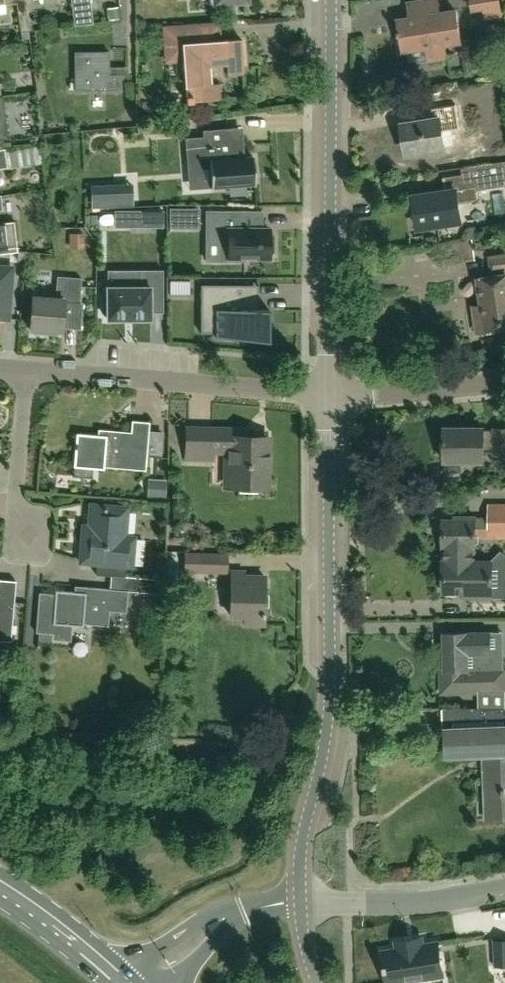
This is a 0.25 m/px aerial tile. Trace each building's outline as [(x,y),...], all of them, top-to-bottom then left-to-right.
[(74,26),(92,24),(89,0),(71,0),(74,26)] [(428,61),(447,58),(444,44),(461,42),(456,11),(440,14),(437,0),(432,0),(407,4),(409,12),(414,11),(415,18),(397,20),(402,51),(426,47),(428,61)] [(501,15),(499,0),(470,0),(472,9),(484,7),(485,17),(501,15)] [(220,26),(196,28),(166,30),(167,57),(182,56),(186,103),(217,101),(216,85),(205,86),(203,63),(226,61),(227,73),(243,72),(241,40),(221,41),(220,26)] [(118,90),(118,75),(110,75),(110,52),(75,52),(75,91),(118,90)] [(453,105),(433,108),(431,108),(433,119),(402,124),(405,146),(407,146),(409,154),(444,148),(441,131),(460,129),(456,104),(453,105)] [(185,138),(187,163),(209,161),(211,188),(256,184),(253,156),(244,157),(238,158),(237,141),(231,141),(230,128),(202,130),(203,136),(185,138)] [(14,168),(37,168),(37,151),(14,151),(14,168)] [(479,165),(482,182),(486,181),(485,179),(504,176),(503,161),(479,165)] [(478,200),(477,190),(474,172),(443,177),(445,191),(413,195),(417,227),(461,221),(458,203),(478,200)] [(116,203),(115,187),(91,188),(92,204),(116,203)] [(170,209),(170,227),(199,227),(199,209),(170,209)] [(130,210),(130,226),(158,226),(158,210),(130,210)] [(220,239),(220,261),(245,261),(245,257),(269,257),(269,253),(273,253),(273,238),(274,235),(270,235),(270,230),(240,230),(241,212),(206,212),(206,239),(220,239)] [(19,252),(15,222),(0,223),(0,254),(19,252)] [(476,237),(439,244),(442,265),(479,259),(476,237)] [(490,257),(493,276),(478,278),(483,313),(474,314),(476,333),(502,329),(504,347),(504,255),(490,257)] [(9,320),(13,269),(0,268),(0,319),(9,320)] [(163,270),(139,270),(139,286),(107,286),(107,298),(103,298),(103,314),(107,314),(107,318),(150,318),(151,308),(163,308),(163,270)] [(81,305),(82,279),(57,277),(56,299),(33,298),(31,330),(33,330),(33,334),(48,335),(48,331),(63,332),(65,303),(81,305)] [(201,310),(216,310),(215,337),(269,341),(269,309),(251,309),(251,285),(201,285),(201,310)] [(147,472),(149,455),(151,423),(134,421),(132,433),(108,431),(107,437),(77,434),(75,467),(105,470),(106,468),(147,472)] [(462,461),(483,461),(483,447),(493,447),(493,453),(504,453),(504,428),(492,428),(493,430),(483,430),(483,428),(443,429),(443,461),(445,461),(445,473),(462,473),(462,461)] [(268,490),(269,442),(255,442),(255,438),(242,438),(242,431),(187,430),(187,459),(214,460),(214,453),(230,453),(230,489),(268,490)] [(151,480),(152,499),(171,498),(170,479),(151,480)] [(445,556),(472,556),(472,548),(475,549),(476,531),(489,531),(489,536),(504,536),(504,505),(489,505),(489,518),(453,518),(453,519),(444,519),(443,546),(445,546),(445,556)] [(83,562),(98,563),(97,576),(111,577),(130,579),(131,574),(127,574),(128,566),(129,566),(130,541),(124,541),(127,510),(94,507),(92,528),(86,528),(83,562)] [(187,555),(186,571),(228,573),(229,556),(187,555)] [(472,556),(445,556),(445,561),(443,561),(443,591),(472,592),(472,596),(491,596),(491,561),(472,561),(472,556)] [(265,618),(266,578),(245,577),(245,573),(233,572),(231,616),(265,618)] [(165,582),(130,579),(111,577),(110,590),(86,588),(85,594),(56,592),(56,596),(40,594),(37,634),(54,635),(55,625),(84,627),(84,625),(109,627),(110,612),(127,613),(129,592),(164,594),(165,582)] [(12,643),(17,582),(0,580),(0,642),(12,643)] [(444,669),(468,669),(467,648),(486,648),(485,631),(443,633),(444,669)] [(468,669),(444,669),(441,670),(442,692),(504,690),(504,668),(468,669)] [(446,708),(446,724),(453,724),(453,729),(446,729),(447,756),(484,754),(486,819),(504,818),(504,706),(446,708)] [(440,976),(434,942),(421,944),(420,939),(393,943),(394,949),(380,951),(385,982),(400,982),(440,976)] [(494,941),(495,966),(504,965),(504,941),(494,941)]
